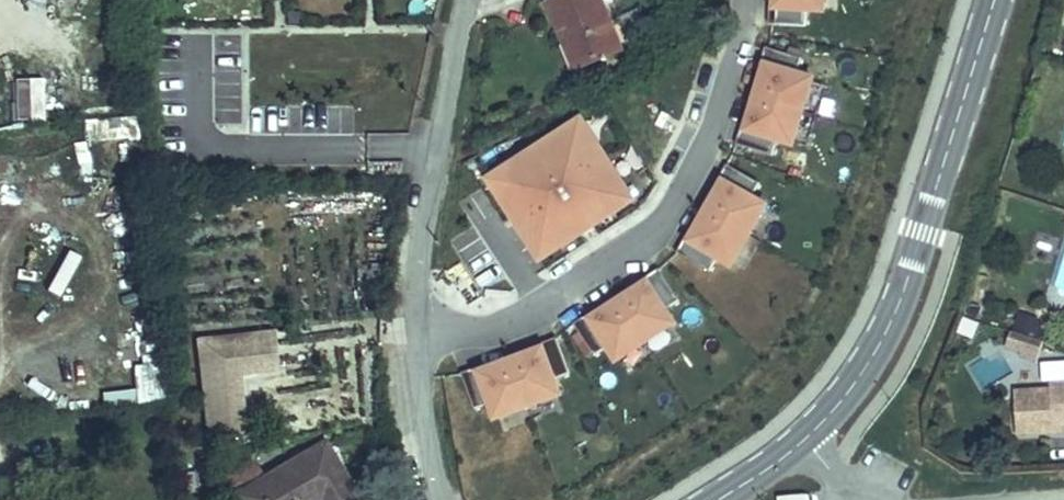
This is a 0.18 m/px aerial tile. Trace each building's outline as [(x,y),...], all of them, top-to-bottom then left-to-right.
[(276,19),(275,19),(275,22),(295,22),(295,19),(294,19),(293,0),(276,0),(276,19)] [(318,19),(346,18),(369,18),(370,18),(370,0),(293,0),(294,19),(295,19),(318,19)] [(761,29),(758,29),(756,28),(755,48),(792,49),(793,33),(810,34),(811,0),(763,0),(761,29)] [(578,95),(620,80),(596,12),(551,28),(565,70),(568,69),(578,95)] [(346,28),(346,18),(318,19),(318,28),(346,28)] [(161,46),(149,46),(149,57),(161,57),(161,46)] [(308,46),(296,46),(295,57),(308,57),(308,46)] [(752,70),(747,85),(749,86),(752,87),(743,119),(789,133),(799,101),(783,97),(788,81),(752,70)] [(743,119),(752,87),(749,86),(740,118),(743,119)] [(733,150),(743,119),(740,118),(730,150),(733,150)] [(789,133),(743,119),(733,150),(730,150),(728,149),(723,167),(758,178),(763,162),(779,167),(789,133)] [(564,161),(574,154),(567,144),(557,150),(564,161)] [(619,224),(574,154),(564,161),(557,150),(486,196),(492,207),(482,213),(527,283),(619,224)] [(713,188),(705,201),(710,204),(694,233),(736,257),(752,228),(738,220),(746,206),(713,188)] [(492,207),(486,196),(476,203),(482,213),(492,207)] [(694,233),(710,204),(707,202),(691,231),(694,233)] [(678,262),(694,233),(691,231),(675,260),(678,262)] [(736,257),(694,233),(678,262),(673,259),(663,276),(696,294),(704,280),(718,288),(736,257)] [(64,295),(79,253),(63,248),(48,289),(64,295)] [(645,292),(632,301),(633,302),(635,305),(607,323),(634,364),(661,346),(652,332),(666,324),(645,292)] [(607,323),(635,305),(633,302),(605,320),(607,323)] [(579,341),(607,323),(605,320),(578,339),(579,341)] [(634,364),(607,323),(579,341),(578,339),(577,337),(560,347),(581,379),(594,370),(603,384),(634,364)] [(1040,355),(1041,337),(1008,335),(1007,353),(1040,355)] [(192,345),(203,454),(245,450),(238,382),(275,378),(271,337),(192,345)] [(139,344),(137,398),(164,399),(166,345),(139,344)] [(543,362),(528,367),(529,369),(530,372),(499,384),(516,429),(547,418),(541,402),(556,397),(543,362)] [(499,384),(530,372),(529,369),(498,381),(499,384)] [(1054,380),(1056,404),(1020,407),(1023,449),(1060,446),(1060,440),(1063,440),(1063,379),(1054,380)] [(468,395),(499,384),(498,381),(467,392),(468,395)] [(516,429),(499,384),(468,395),(467,392),(466,390),(448,397),(461,432),(476,426),(482,442),(516,429)] [(323,446),(253,487),(241,467),(222,479),(234,499),(356,499),(337,466),(335,467),(323,446)]
